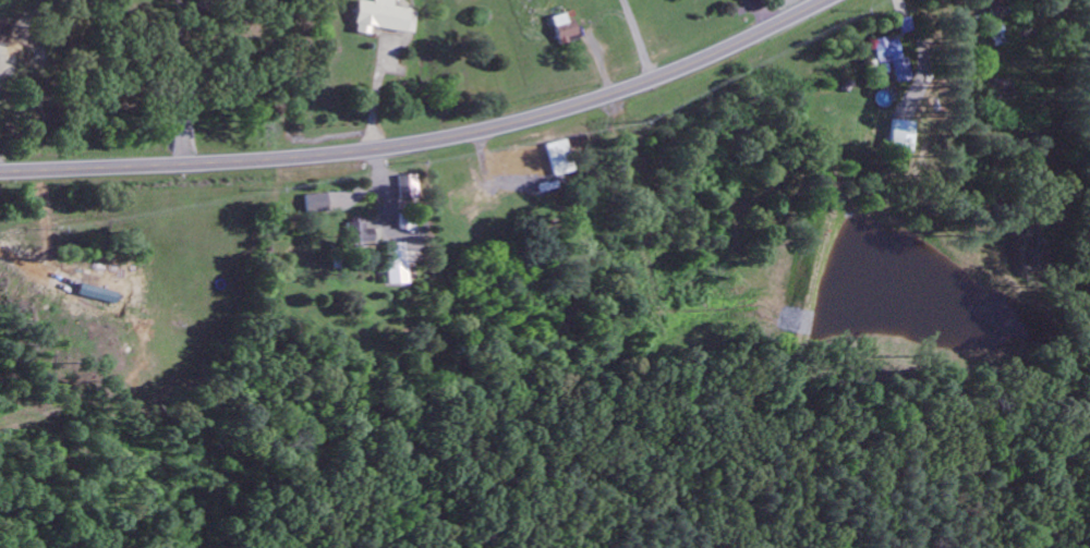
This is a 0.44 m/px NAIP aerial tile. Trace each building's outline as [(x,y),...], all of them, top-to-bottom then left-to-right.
[(414,33),(417,10),(393,6),(394,0),(372,0),(372,2),(361,0),(357,0),(352,31),(368,34),(369,26),(414,33)] [(579,38),(569,10),(548,17),(558,45),(579,38)] [(910,78),(904,57),(900,58),(894,35),(871,42),(879,74),(890,71),(894,82),(910,78)] [(910,152),(913,122),(891,119),(887,149),(910,152)] [(570,172),(566,140),(544,143),(548,175),(570,172)] [(300,194),(301,212),(324,210),(323,193),(300,194)] [(343,221),(343,244),(359,244),(359,221),(343,221)] [(380,243),(381,284),(402,284),(401,242),(380,243)]
